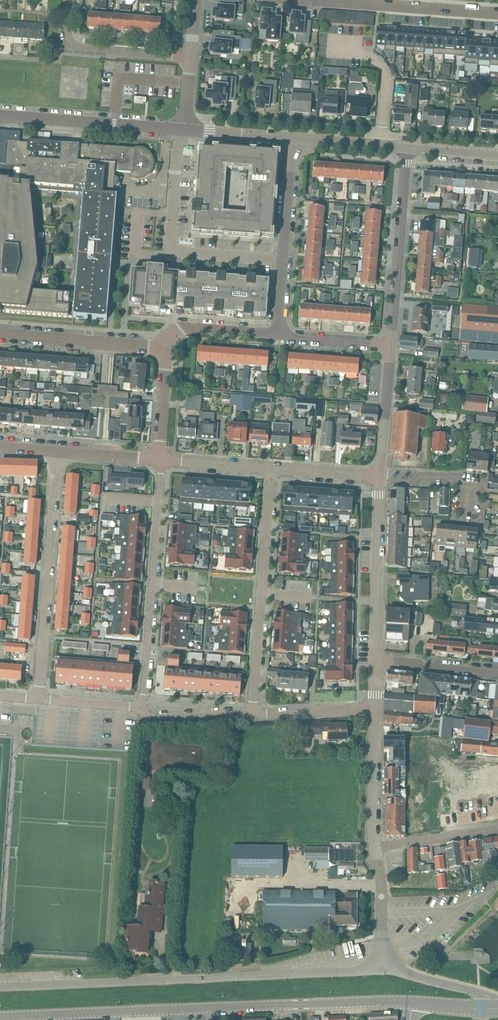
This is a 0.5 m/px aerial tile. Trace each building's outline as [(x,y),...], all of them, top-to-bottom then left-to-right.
[(125,13),(130,13),(130,7),(136,0),(130,0),(125,0),(125,5),(125,13)] [(243,16),(244,3),(235,3),(235,0),(232,0),(221,0),(220,8),(217,7),(217,12),(213,11),(212,19),(216,20),(216,21),(233,22),(234,16),(243,16)] [(140,2),(139,6),(144,6),(143,13),(145,14),(149,14),(150,14),(151,3),(151,2),(140,1),(140,2)] [(151,3),(150,14),(154,14),(155,9),(159,9),(160,5),(160,4),(160,3),(151,2),(151,3)] [(267,33),(266,42),(279,43),(281,20),(275,19),(275,16),(271,16),(271,12),(263,11),(263,15),(262,15),(261,16),(261,20),(261,22),(259,22),(258,29),(260,29),(260,32),(267,33)] [(296,36),(295,44),(308,46),(310,23),(304,22),(304,19),(300,19),(301,15),(293,14),(292,18),(291,18),(289,35),(296,36)] [(87,29),(100,30),(101,16),(88,15),(87,29)] [(101,16),(100,30),(112,31),(113,17),(101,16)] [(113,17),(112,31),(125,32),(125,18),(113,17)] [(125,18),(125,32),(138,33),(138,19),(125,18)] [(150,34),(151,20),(138,19),(138,33),(150,34)] [(151,20),(150,34),(160,35),(161,21),(151,20)] [(0,27),(0,37),(14,39),(15,24),(0,23),(0,27)] [(15,24),(14,39),(29,40),(30,25),(15,24)] [(30,25),(29,40),(43,41),(44,26),(30,25)] [(377,28),(375,46),(384,47),(386,29),(377,28)] [(386,29),(384,47),(385,47),(384,52),(395,53),(395,48),(396,48),(397,30),(386,29)] [(397,30),(396,48),(405,49),(406,30),(397,30)] [(406,30),(405,49),(413,49),(414,31),(406,30)] [(414,31),(413,49),(413,54),(424,55),(424,50),(425,32),(414,31)] [(213,46),(210,46),(209,54),(212,55),(212,56),(230,57),(231,51),(239,51),(240,38),(238,38),(238,34),(220,32),(220,36),(214,36),(213,46)] [(425,32),(424,50),(433,51),(434,32),(425,32)] [(433,51),(432,55),(444,56),(445,33),(434,32),(433,51)] [(445,33),(444,56),(454,57),(456,34),(445,33)] [(456,34),(454,57),(465,58),(467,40),(467,35),(456,34)] [(465,58),(464,65),(477,66),(478,61),(479,41),(467,40),(465,58)] [(479,41),(478,61),(489,62),(491,42),(479,41)] [(489,67),(497,68),(497,42),(491,42),(489,62),(490,62),(489,67)] [(392,66),(387,68),(388,69),(390,75),(391,78),(396,76),(392,66)] [(349,83),(361,84),(362,78),(358,77),(358,73),(352,73),(352,77),(350,77),(349,83)] [(226,101),(234,102),(236,79),(221,78),(220,86),(213,86),(213,93),(206,93),(205,101),(212,101),(212,103),(213,103),(213,107),(221,108),(221,104),(225,104),(226,101)] [(253,99),(255,100),(255,107),(256,107),(256,111),(264,111),(264,108),(268,108),(269,105),(275,105),(277,82),(264,81),(263,90),(256,90),(256,93),(253,92),(253,99)] [(347,106),(350,107),(349,118),(365,119),(366,107),(366,99),(354,98),(354,92),(358,93),(358,86),(348,85),(348,91),(347,106)] [(412,112),(416,113),(418,87),(406,86),(404,106),(394,105),(392,124),(411,125),(412,112)] [(292,91),(291,114),(309,115),(310,101),(316,102),(317,101),(317,93),(318,88),(310,87),(310,93),(292,91)] [(450,88),(449,95),(457,96),(457,88),(450,88)] [(419,103),(426,103),(427,91),(420,91),(419,103)] [(322,116),(335,117),(335,116),(341,116),(343,93),(337,92),(336,102),(323,101),(322,116)] [(453,115),(452,129),(467,130),(468,116),(475,116),(475,114),(476,108),(476,105),(475,105),(468,104),(466,104),(465,108),(453,107),(453,115)] [(430,110),(424,110),(423,122),(428,122),(427,127),(444,128),(445,115),(430,114),(430,110)] [(480,131),(497,132),(497,120),(481,119),(480,131)] [(1,315),(1,312),(4,312),(4,313),(68,318),(72,318),(73,318),(88,320),(92,320),(107,321),(109,300),(116,198),(113,198),(113,187),(117,188),(118,180),(114,179),(114,172),(132,173),(132,176),(131,177),(132,178),(134,178),(135,178),(135,179),(136,179),(137,179),(138,179),(139,179),(140,179),(141,178),(142,178),(143,178),(144,177),(145,177),(146,176),(147,176),(147,175),(148,174),(149,173),(150,172),(150,171),(151,170),(151,169),(151,168),(152,167),(152,165),(152,164),(152,163),(152,162),(151,161),(151,160),(151,159),(150,158),(150,157),(149,157),(149,156),(148,155),(147,154),(146,154),(146,153),(145,153),(144,152),(143,152),(142,151),(141,151),(140,151),(139,151),(135,150),(134,150),(91,147),(91,148),(79,147),(79,146),(36,142),(28,142),(28,144),(19,143),(20,134),(0,132),(0,178),(10,178),(12,179),(12,178),(13,178),(13,169),(19,170),(18,184),(13,183),(10,183),(10,181),(0,180),(0,315),(1,315)] [(195,216),(194,235),(259,239),(259,237),(272,238),(278,154),(212,150),(211,155),(202,155),(200,188),(199,199),(196,198),(196,208),(197,208),(196,216),(195,216)] [(312,179),(324,180),(326,165),(313,164),(312,179)] [(326,165),(324,180),(323,186),(328,186),(329,180),(336,181),(338,166),(326,165)] [(338,166),(336,181),(348,182),(349,167),(338,166)] [(349,167),(348,182),(359,183),(360,168),(349,167)] [(360,168),(359,183),(371,184),(372,169),(360,168)] [(372,169),(371,184),(382,185),(384,170),(372,169)] [(434,188),(440,189),(441,175),(424,173),(423,194),(434,195),(434,188)] [(441,175),(440,189),(439,195),(444,195),(445,189),(452,190),(454,176),(441,175)] [(454,176),(452,190),(464,191),(465,177),(454,176)] [(465,177),(464,191),(475,191),(476,178),(465,177)] [(476,178),(475,191),(475,198),(475,204),(480,205),(481,192),(488,192),(489,179),(476,178)] [(488,192),(497,193),(497,179),(489,179),(488,192)] [(439,200),(427,200),(426,210),(438,211),(439,200)] [(492,213),(490,213),(490,212),(486,212),(486,214),(497,215),(497,213),(497,206),(493,206),(492,213)] [(309,208),(308,220),(323,222),(324,209),(309,208)] [(364,225),(379,226),(380,214),(365,213),(364,225)] [(308,220),(307,233),(322,234),(323,222),(308,220)] [(420,222),(419,234),(445,237),(445,236),(448,237),(449,232),(438,231),(439,221),(430,221),(430,223),(420,222)] [(364,225),(363,238),(378,238),(379,226),(364,225)] [(450,225),(450,236),(460,237),(461,225),(450,225)] [(307,233),(306,245),(321,246),(322,234),(307,233)] [(419,234),(418,246),(432,248),(433,240),(444,241),(445,237),(419,234)] [(363,238),(362,250),(378,251),(378,238),(363,238)] [(306,245),(305,257),(320,258),(321,246),(306,245)] [(418,246),(417,258),(443,260),(443,255),(432,254),(432,248),(418,246)] [(362,250),(361,262),(377,263),(378,251),(362,250)] [(482,251),(466,250),(465,266),(481,268),(482,251)] [(305,257),(304,270),(319,271),(320,258),(305,257)] [(417,258),(416,269),(433,271),(433,270),(430,270),(431,264),(448,265),(448,260),(443,260),(417,258)] [(361,262),(361,274),(376,275),(377,263),(361,262)] [(131,272),(129,307),(144,309),(144,312),(160,314),(160,310),(177,311),(177,307),(183,308),(183,312),(206,313),(207,310),(213,310),(213,314),(236,316),(236,312),(243,313),(243,316),(266,318),(269,282),(246,280),(246,281),(239,281),(239,280),(216,278),(216,279),(209,279),(209,278),(186,276),(186,277),(179,277),(180,275),(164,274),(164,271),(147,269),(147,273),(131,272)] [(433,271),(416,269),(415,281),(441,283),(442,283),(443,279),(433,278),(433,271)] [(318,283),(319,271),(304,270),(303,282),(318,283)] [(361,274),(355,274),(348,273),(348,279),(360,280),(360,287),(375,288),(376,275),(361,274)] [(440,288),(441,283),(415,281),(414,293),(428,294),(429,288),(434,288),(434,287),(440,288)] [(450,288),(449,298),(457,299),(458,289),(450,288)] [(314,307),(312,322),(324,323),(325,308),(323,308),(324,303),(324,295),(319,295),(319,302),(318,308),(314,307)] [(337,309),(337,324),(347,325),(347,310),(348,305),(348,297),(343,297),(342,310),(337,309)] [(359,311),(358,325),(369,326),(372,299),(366,298),(366,306),(365,311),(359,311)] [(431,304),(430,312),(447,313),(448,306),(431,304)] [(347,310),(347,325),(358,325),(359,311),(359,305),(354,305),(354,310),(347,310)] [(299,321),(312,322),(314,307),(300,306),(299,321)] [(325,308),(324,323),(337,324),(337,309),(325,308)] [(462,308),(459,343),(497,346),(497,310),(462,308)] [(412,333),(426,334),(428,311),(413,310),(412,333)] [(400,339),(399,351),(415,352),(416,341),(400,339)] [(497,363),(497,348),(469,346),(468,361),(497,363)] [(197,349),(196,363),(208,364),(210,350),(197,349)] [(438,350),(423,349),(423,357),(437,358),(437,357),(438,351),(438,350)] [(210,350),(208,364),(220,365),(221,350),(210,350)] [(221,350),(220,365),(231,366),(232,351),(221,350)] [(232,351),(231,366),(243,367),(244,352),(232,351)] [(244,352),(243,367),(244,367),(243,372),(242,380),(247,380),(248,367),(255,368),(256,353),(244,352)] [(256,353),(255,368),(267,369),(268,354),(256,353)] [(3,355),(2,369),(14,370),(15,356),(3,355)] [(15,356),(14,370),(26,371),(27,357),(15,356)] [(287,371),(299,372),(301,357),(288,356),(287,371)] [(27,357),(26,371),(38,372),(39,358),(27,357)] [(301,357),(299,372),(311,372),(312,358),(301,357)] [(39,358),(38,372),(50,373),(49,378),(50,378),(51,359),(39,358)] [(312,358),(311,372),(322,373),(324,359),(312,358)] [(51,359),(50,378),(55,379),(55,374),(62,374),(63,360),(51,359)] [(324,359),(322,373),(321,379),(327,380),(327,374),(335,374),(336,360),(324,359)] [(63,360),(62,374),(75,375),(76,361),(63,360)] [(336,360),(335,374),(346,375),(347,361),(336,360)] [(76,361),(75,375),(75,379),(87,380),(87,376),(88,362),(76,361)] [(347,361),(346,375),(357,376),(359,362),(347,361)] [(118,378),(124,379),(145,380),(146,368),(131,367),(131,374),(125,374),(125,367),(119,366),(118,378)] [(408,370),(407,383),(420,384),(421,371),(408,370)] [(436,372),(427,371),(426,379),(435,380),(436,372)] [(144,393),(145,380),(124,379),(124,383),(130,384),(129,392),(144,393)] [(406,396),(407,396),(407,399),(409,401),(413,401),(415,400),(416,397),(419,397),(420,384),(407,383),(406,396)] [(49,385),(49,392),(53,393),(61,393),(61,388),(54,387),(54,386),(49,385)] [(117,388),(116,399),(128,400),(128,394),(117,393),(117,388)] [(230,396),(229,407),(235,407),(235,411),(251,412),(251,403),(252,397),(230,396)] [(461,412),(477,414),(477,412),(486,413),(488,399),(463,396),(461,412)] [(185,412),(200,413),(201,397),(186,397),(185,412)] [(268,398),(259,397),(258,406),(267,407),(268,398)] [(116,399),(115,411),(116,406),(127,406),(128,400),(116,399)] [(287,400),(285,409),(293,410),(294,401),(287,400)] [(296,411),(303,411),(314,412),(315,402),(304,401),(297,400),(296,411)] [(316,402),(315,418),(322,419),(323,403),(316,402)] [(420,410),(432,411),(433,411),(433,403),(420,402),(420,410)] [(361,407),(359,423),(377,425),(378,409),(361,407)] [(35,413),(34,428),(46,429),(47,410),(47,409),(42,408),(41,414),(35,413)] [(121,415),(121,421),(128,421),(141,422),(142,410),(128,409),(127,415),(121,415)] [(9,426),(10,411),(0,410),(0,425),(9,426)] [(47,410),(46,429),(58,430),(59,415),(60,411),(47,410)] [(10,411),(9,426),(22,427),(23,412),(10,411)] [(457,420),(457,419),(457,413),(433,411),(432,411),(431,418),(457,420)] [(23,412),(22,427),(34,428),(35,413),(23,412)] [(476,423),(495,425),(496,415),(486,413),(477,412),(477,414),(476,423)] [(217,425),(213,425),(214,415),(199,413),(198,440),(216,441),(217,425)] [(59,415),(58,430),(70,431),(71,416),(59,415)] [(397,415),(396,432),(421,434),(422,417),(397,415)] [(465,423),(473,424),(474,416),(465,415),(465,423)] [(71,416),(70,431),(89,432),(90,418),(71,416)] [(347,427),(348,417),(337,416),(336,426),(347,427)] [(140,435),(141,422),(128,421),(121,421),(112,420),(109,420),(108,432),(111,432),(113,432),(113,441),(119,441),(121,426),(126,426),(126,434),(140,435)] [(178,425),(177,438),(194,439),(195,426),(195,421),(184,420),(184,425),(178,425)] [(291,446),(291,447),(293,447),(310,448),(310,447),(311,436),(312,429),(310,429),(305,429),(305,421),(294,420),(294,421),(293,429),(293,435),(292,435),(291,446)] [(249,432),(248,443),(267,445),(268,433),(268,425),(251,424),(250,432),(249,432)] [(273,424),(272,434),(271,434),(270,445),(288,447),(290,425),(273,424)] [(229,425),(227,442),(245,444),(247,427),(229,425)] [(334,426),(321,425),(320,448),(332,449),(334,426)] [(340,445),(339,447),(360,449),(361,437),(352,436),(352,433),(342,432),(342,427),(336,426),(335,445),(340,445)] [(430,437),(433,437),(431,454),(437,455),(438,457),(442,457),(444,455),(445,455),(445,448),(454,449),(454,447),(454,438),(446,437),(446,431),(430,430),(430,437)] [(396,432),(395,448),(419,450),(421,434),(396,432)] [(395,448),(394,463),(418,465),(419,450),(395,448)] [(466,472),(477,473),(479,453),(468,452),(466,472)] [(479,453),(477,473),(487,474),(489,454),(479,453)] [(12,478),(13,462),(0,462),(0,478),(12,478)] [(13,462),(12,478),(25,479),(26,463),(13,462)] [(26,463),(25,479),(37,479),(37,463),(26,463)] [(103,484),(123,486),(123,483),(127,483),(126,487),(143,489),(144,476),(127,475),(127,476),(111,475),(112,470),(104,469),(103,484)] [(66,477),(65,491),(77,492),(78,477),(66,477)] [(193,504),(194,480),(187,480),(187,481),(182,480),(181,503),(193,504)] [(201,482),(202,481),(194,480),(193,504),(203,505),(205,482),(201,482)] [(214,506),(216,482),(209,481),(209,483),(205,482),(203,505),(214,506)] [(223,484),(223,483),(216,482),(214,506),(225,507),(227,484),(223,484)] [(236,508),(238,484),(230,483),(230,484),(227,484),(225,507),(236,508)] [(245,485),(245,484),(238,484),(236,508),(247,508),(247,509),(249,486),(245,485)] [(296,512),(298,489),(291,488),(291,489),(286,489),(284,512),(285,512),(285,511),(296,512)] [(305,490),(305,489),(298,489),(296,512),(307,513),(309,491),(305,490)] [(317,514),(319,490),(312,490),(312,491),(309,491),(307,513),(317,514)] [(326,492),(326,491),(319,490),(317,514),(328,515),(330,492),(326,492)] [(449,490),(438,490),(437,515),(449,515),(449,490)] [(65,491),(64,503),(76,504),(77,492),(65,491)] [(339,516),(341,492),(334,491),(334,493),(330,492),(328,515),(339,516)] [(389,491),(389,503),(404,504),(404,491),(389,491)] [(418,491),(418,500),(428,501),(429,492),(418,491)] [(348,494),(348,493),(341,492),(339,516),(350,517),(351,517),(353,494),(348,494)] [(28,502),(27,514),(27,516),(39,517),(40,503),(28,502)] [(418,512),(428,512),(428,502),(418,502),(418,512)] [(76,516),(76,504),(64,503),(63,515),(76,516)] [(389,503),(389,517),(403,517),(404,504),(389,503)] [(27,516),(26,529),(38,529),(39,517),(27,516)] [(146,518),(144,518),(115,516),(115,522),(120,522),(119,529),(145,531),(146,526),(145,526),(146,518)] [(389,517),(388,527),(408,528),(409,518),(403,518),(403,517),(389,517)] [(197,528),(171,525),(170,532),(171,532),(171,539),(201,541),(201,535),(196,535),(197,528)] [(388,527),(388,538),(408,539),(408,528),(388,527)] [(434,546),(445,548),(447,528),(436,527),(434,546)] [(447,528),(445,548),(455,549),(457,529),(447,528)] [(26,529),(25,541),(37,542),(38,529),(26,529)] [(62,529),(61,543),(73,545),(74,530),(62,529)] [(145,537),(145,531),(119,529),(119,536),(114,536),(113,542),(143,544),(144,537),(145,537)] [(457,529),(455,549),(465,550),(467,530),(457,529)] [(253,538),(254,532),(228,530),(227,538),(222,537),(222,543),(252,545),(252,538),(253,538)] [(467,530),(465,550),(475,551),(476,545),(479,545),(480,534),(477,534),(477,531),(467,530)] [(307,544),(307,536),(281,534),(281,541),(282,541),(281,547),(311,550),(312,544),(307,544)] [(388,538),(387,548),(407,549),(408,539),(388,538)] [(201,541),(171,539),(170,545),(169,545),(169,551),(188,553),(192,553),(195,553),(192,553),(192,552),(192,551),(192,546),(197,546),(198,541),(201,541)] [(25,541),(24,554),(36,554),(37,542),(25,541)] [(143,551),(143,544),(113,542),(116,542),(116,547),(121,548),(120,555),(143,557),(144,551),(143,551)] [(61,543),(60,556),(72,557),(73,545),(61,543)] [(252,558),(252,552),(251,552),(252,545),(222,543),(225,543),(224,548),(229,549),(229,555),(226,555),(226,556),(230,556),(234,556),(252,558)] [(353,552),(353,545),(326,544),(326,550),(331,550),(331,557),(354,558),(354,552),(353,552)] [(311,550),(281,547),(281,554),(280,554),(279,560),(305,562),(303,561),(303,555),(308,555),(308,550),(311,550)] [(387,548),(387,558),(407,559),(407,549),(387,548)] [(194,566),(195,553),(192,553),(188,553),(169,551),(168,557),(169,557),(168,565),(173,565),(173,566),(179,566),(183,566),(183,565),(194,566)] [(20,564),(23,564),(23,566),(35,567),(36,554),(24,554),(24,559),(20,559),(20,564)] [(143,562),(143,557),(120,555),(120,562),(115,561),(114,566),(111,566),(111,567),(141,569),(142,562),(143,562)] [(60,556),(59,568),(71,569),(72,568),(72,557),(60,556)] [(251,563),(252,558),(234,556),(230,556),(226,556),(225,569),(235,569),(235,570),(240,570),(240,571),(245,572),(245,571),(250,571),(250,563),(251,563)] [(354,563),(354,558),(331,557),(330,564),(325,564),(325,570),(353,570),(353,563),(354,563)] [(406,570),(407,559),(387,558),(386,569),(397,569),(406,570)] [(304,575),(305,562),(279,560),(279,566),(280,566),(279,574),(284,574),(284,575),(289,575),(289,574),(294,575),(294,574),(304,575)] [(1,565),(0,575),(9,576),(10,566),(1,565)] [(141,576),(141,569),(111,567),(111,572),(116,573),(115,580),(141,582),(142,576),(141,576)] [(59,568),(58,581),(70,582),(71,574),(75,574),(76,568),(72,568),(71,569),(59,568)] [(397,574),(396,574),(396,582),(401,583),(401,595),(398,598),(406,606),(412,606),(412,603),(418,603),(418,602),(427,602),(427,603),(428,603),(428,577),(416,577),(409,577),(409,574),(408,574),(408,570),(406,570),(397,569),(397,574)] [(352,577),(353,570),(325,570),(325,575),(330,575),(330,582),(353,583),(353,577),(352,577)] [(22,578),(21,591),(33,592),(34,578),(22,578)] [(489,580),(487,592),(497,593),(497,581),(489,580)] [(58,581),(57,594),(69,595),(70,582),(58,581)] [(353,589),(353,583),(330,582),(330,589),(325,589),(325,595),(352,596),(352,588),(353,589)] [(139,594),(140,587),(110,584),(110,590),(115,591),(114,598),(140,600),(140,594),(139,594)] [(21,591),(20,605),(32,605),(33,592),(21,591)] [(57,594),(56,607),(69,608),(69,595),(57,594)] [(139,606),(140,600),(114,598),(117,599),(116,605),(111,605),(111,610),(138,612),(139,606)] [(485,600),(484,611),(492,612),(491,613),(497,614),(497,601),(485,600)] [(444,604),(443,617),(449,617),(450,617),(465,619),(466,606),(452,605),(450,604),(444,604)] [(20,605),(19,618),(31,619),(32,605),(20,605)] [(352,605),(325,605),(319,605),(319,611),(329,611),(329,618),(353,618),(353,613),(352,613),(352,605)] [(56,607),(55,619),(68,620),(69,608),(56,607)] [(175,609),(175,608),(170,608),(170,609),(165,608),(164,616),(163,616),(163,622),(189,624),(190,611),(180,610),(175,609)] [(137,619),(138,612),(111,610),(110,616),(115,616),(115,623),(112,623),(138,625),(138,619),(137,619)] [(386,612),(384,642),(408,643),(408,626),(421,627),(422,614),(404,613),(386,612)] [(242,615),(242,614),(236,613),(236,614),(231,614),(221,613),(220,626),(246,629),(247,623),(246,623),(246,615),(242,615)] [(306,621),(306,615),(276,613),(275,620),(274,626),(300,628),(301,621),(306,621)] [(19,618),(18,630),(30,631),(31,619),(19,618)] [(352,624),(353,618),(329,618),(329,625),(324,625),(324,630),(351,631),(352,624)] [(67,632),(68,620),(55,619),(54,631),(67,632)] [(497,636),(497,623),(465,619),(463,632),(497,636)] [(189,624),(163,622),(162,628),(163,628),(163,635),(182,636),(186,636),(193,637),(193,636),(190,636),(191,631),(187,631),(186,631),(186,630),(186,624),(189,624)] [(137,631),(138,625),(112,623),(111,630),(106,630),(106,636),(136,638),(137,631)] [(246,634),(246,629),(220,626),(220,627),(223,627),(222,634),(217,633),(217,638),(214,638),(214,639),(223,639),(227,640),(244,641),(245,634),(246,634)] [(300,628),(274,626),(274,632),(275,632),(274,638),(304,641),(304,640),(301,640),(302,635),(297,635),(297,628),(300,628)] [(29,642),(30,631),(18,630),(17,641),(29,642)] [(351,638),(351,631),(324,630),(324,636),(329,636),(329,643),(352,644),(352,638),(351,638)] [(192,642),(193,637),(186,636),(182,636),(163,635),(162,641),(161,641),(161,647),(187,650),(187,642),(192,642)] [(304,646),(304,641),(274,638),(273,645),(272,645),(272,651),(298,654),(299,646),(304,646)] [(244,654),(245,648),(244,648),(244,641),(227,640),(223,639),(214,639),(214,644),(219,644),(218,652),(244,654)] [(431,654),(447,656),(447,644),(432,643),(426,642),(425,648),(432,649),(431,654)] [(352,649),(352,644),(329,643),(329,650),(324,650),(324,656),(351,656),(351,649),(352,649)] [(5,644),(4,653),(13,653),(14,645),(5,644)] [(447,644),(447,656),(463,657),(464,653),(469,653),(470,647),(447,644)] [(14,645),(13,653),(20,654),(25,654),(25,646),(14,645)] [(477,659),(493,661),(495,650),(470,647),(469,653),(477,654),(477,659)] [(55,662),(54,670),(55,670),(55,668),(57,669),(55,685),(56,685),(56,683),(64,683),(64,685),(78,687),(78,684),(86,685),(86,687),(86,685),(94,686),(93,688),(108,689),(108,687),(116,688),(115,689),(116,689),(116,688),(123,688),(123,690),(131,691),(133,666),(128,665),(129,655),(120,655),(119,667),(107,666),(108,663),(103,662),(98,662),(98,665),(77,664),(78,660),(68,659),(68,663),(55,662)] [(351,663),(351,656),(324,656),(324,660),(324,661),(329,661),(329,668),(326,668),(352,669),(352,663),(351,663)] [(293,674),(291,692),(307,693),(308,686),(308,681),(308,675),(308,669),(315,670),(316,657),(308,657),(307,665),(302,665),(301,675),(293,674)] [(178,669),(179,659),(168,658),(168,666),(167,668),(165,668),(163,690),(176,691),(189,692),(201,693),(214,695),(227,696),(240,697),(241,687),(241,686),(243,686),(244,674),(228,673),(216,672),(203,671),(191,670),(178,669)] [(8,667),(7,681),(20,683),(22,668),(8,667)] [(352,675),(352,669),(326,668),(325,681),(336,682),(340,682),(340,683),(346,683),(346,682),(351,682),(351,675),(352,675)] [(275,691),(291,692),(293,674),(279,673),(279,670),(267,670),(266,678),(276,678),(275,691)] [(386,672),(385,684),(398,685),(399,679),(400,673),(386,672)] [(399,679),(398,685),(412,686),(413,675),(413,674),(400,673),(399,679)] [(420,676),(418,696),(439,698),(440,696),(440,689),(441,678),(420,676)] [(440,696),(439,698),(439,705),(440,705),(444,705),(444,696),(449,697),(451,679),(441,678),(440,689),(440,696)] [(451,679),(449,697),(469,699),(470,698),(471,681),(451,679)] [(471,681),(470,698),(476,699),(476,700),(482,700),(483,695),(477,694),(478,682),(471,681)] [(493,701),(494,702),(497,702),(497,684),(496,684),(495,684),(495,688),(491,688),(489,689),(489,693),(490,695),(494,696),(493,701)] [(384,695),(383,714),(400,715),(399,725),(412,726),(413,715),(434,716),(435,699),(417,697),(401,696),(393,696),(384,695)] [(383,714),(383,724),(399,725),(400,715),(383,714)] [(451,732),(454,732),(455,721),(453,720),(442,719),(440,739),(451,739),(451,732)] [(462,738),(461,741),(488,744),(489,736),(497,737),(497,725),(490,724),(475,722),(468,721),(464,721),(455,721),(454,732),(462,733),(462,738)] [(300,723),(299,723),(299,728),(299,736),(307,736),(312,736),(320,736),(320,734),(327,734),(327,741),(328,741),(328,743),(335,743),(335,741),(346,741),(346,727),(335,728),(335,725),(327,725),(319,725),(319,723),(311,723),(307,723),(300,723)] [(384,739),(384,750),(389,750),(389,760),(391,762),(392,762),(403,762),(404,762),(404,739),(384,739)] [(460,752),(460,754),(480,756),(497,758),(497,746),(482,744),(461,742),(457,741),(456,752),(460,752)] [(300,746),(287,746),(287,758),(300,758),(300,746)] [(391,770),(384,770),(384,782),(398,782),(398,778),(403,778),(404,771),(404,765),(404,763),(404,762),(403,762),(392,762),(392,763),(391,763),(391,770)] [(149,791),(150,778),(139,777),(139,790),(149,791)] [(398,782),(384,782),(384,798),(391,798),(391,801),(398,801),(404,801),(405,798),(405,792),(398,792),(398,782)] [(391,801),(384,801),(384,808),(384,837),(403,837),(404,837),(404,813),(404,801),(398,801),(391,801)] [(482,862),(484,874),(497,872),(497,864),(496,852),(497,852),(497,839),(480,841),(481,844),(481,851),(482,861),(482,862)] [(458,844),(461,865),(472,863),(473,865),(477,865),(478,862),(482,862),(482,861),(481,851),(481,844),(480,841),(466,843),(458,844)] [(449,870),(461,868),(461,865),(458,844),(446,846),(449,870)] [(231,848),(231,878),(282,878),(282,856),(286,856),(286,849),(282,849),(282,848),(231,848)] [(304,849),(304,861),(316,861),(316,870),(328,870),(328,869),(328,861),(328,858),(328,857),(329,849),(304,849)] [(407,851),(406,875),(417,874),(431,872),(430,866),(420,867),(420,864),(417,864),(417,850),(407,851)] [(444,871),(442,857),(433,859),(435,872),(444,871)] [(125,947),(125,952),(135,953),(136,949),(140,950),(140,947),(146,947),(147,932),(148,927),(159,928),(163,885),(162,885),(151,884),(150,895),(145,895),(141,895),(140,908),(138,927),(127,926),(126,930),(125,947)] [(262,892),(262,930),(323,931),(323,934),(334,934),(334,926),(356,927),(356,895),(345,895),(345,901),(335,901),(335,893),(262,892)] [(251,958),(251,945),(235,945),(235,958),(251,958)] [(396,1012),(368,1014),(369,1019),(397,1019),(396,1012)]
